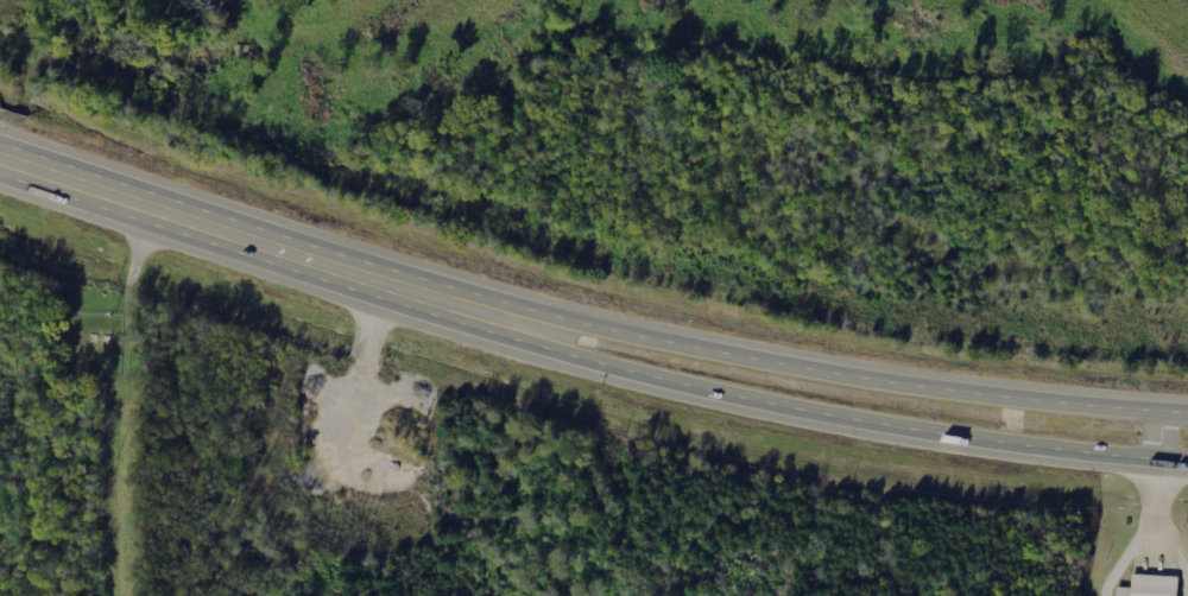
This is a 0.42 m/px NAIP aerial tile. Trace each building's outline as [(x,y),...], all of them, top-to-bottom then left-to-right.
[(1126,595),(1175,595),(1177,572),(1129,568),(1126,595)]
